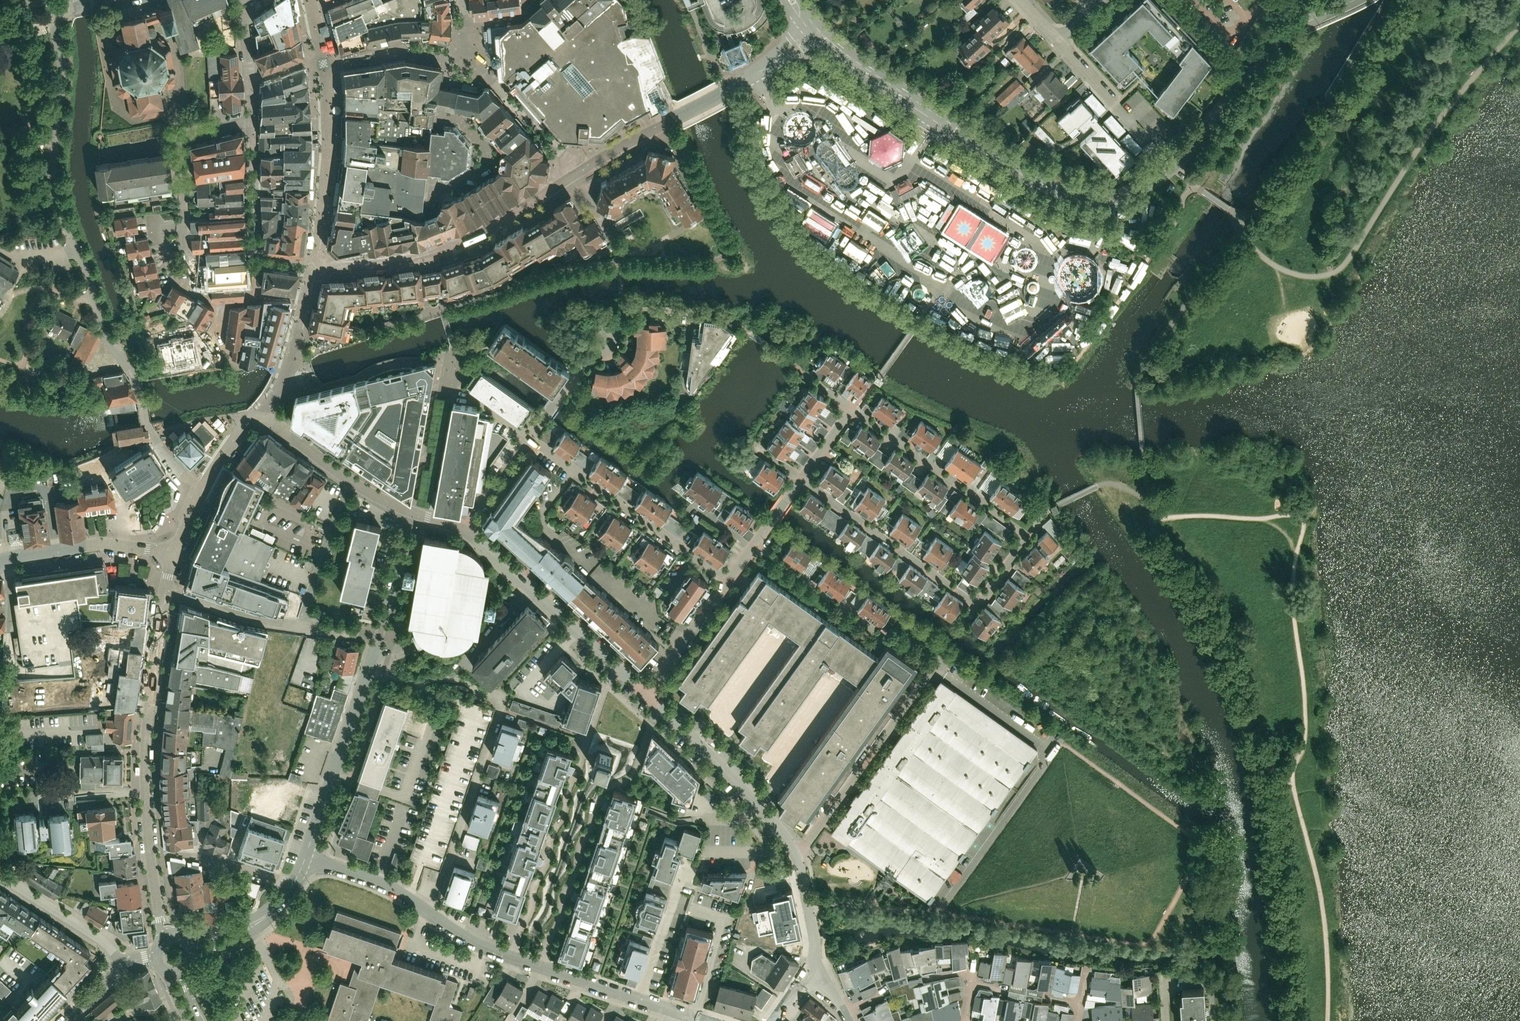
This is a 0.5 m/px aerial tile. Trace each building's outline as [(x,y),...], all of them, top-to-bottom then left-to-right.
[(177,26),(173,27),(181,50),(197,44),(191,22),(229,6),(227,0),(169,0),(177,26)] [(294,0),(270,0),(267,2),(270,7),(256,16),(256,17),(250,21),(257,33),(297,16),(294,0)] [(326,12),(330,21),(362,8),(368,27),(385,22),(378,1),(378,0),(355,0),(326,12)] [(385,22),(399,18),(430,18),(429,4),(425,4),(424,0),(381,0),(378,1),(385,22)] [(472,13),(476,12),(477,16),(492,14),(492,11),(522,6),(521,0),(470,0),(472,13)] [(659,110),(660,111),(662,111),(665,110),(666,108),(667,106),(667,104),(666,102),(664,100),(658,81),(664,74),(649,35),(632,33),(624,34),(622,23),(629,22),(626,5),(622,0),(549,0),(522,23),(512,25),(491,26),(492,52),(495,52),(495,53),(494,54),(493,56),(494,58),(495,59),(496,60),(497,60),(499,60),(500,78),(507,77),(513,85),(510,87),(540,120),(548,120),(565,140),(590,141),(621,116),(626,121),(648,109),(651,114),(659,110)] [(703,17),(708,25),(714,30),(721,34),(729,35),(735,35),(740,34),(747,31),(752,28),(757,22),(761,17),(764,12),(765,2),(764,0),(696,0),(703,17)] [(1007,15),(992,0),(990,0),(966,23),(973,30),(953,50),(968,65),(987,47),(980,40),(1007,15)] [(1091,48),(1126,83),(1145,66),(1127,47),(1148,26),(1184,62),(1156,96),(1173,111),(1213,62),(1154,0),(1144,0),(1091,48)] [(430,18),(428,39),(448,41),(449,20),(448,2),(429,4),(430,18)] [(362,8),(330,21),(333,36),(363,28),(368,27),(362,8)] [(118,46),(115,45),(112,50),(115,51),(110,58),(109,58),(109,59),(110,60),(114,81),(113,82),(114,83),(115,82),(119,85),(117,87),(118,92),(122,95),(126,94),(131,115),(141,113),(142,117),(162,113),(160,104),(162,103),(159,90),(161,90),(162,91),(163,90),(162,89),(165,85),(167,87),(172,85),(174,81),(173,76),(171,75),(173,71),(175,71),(175,69),(174,69),(169,48),(171,47),(170,46),(169,47),(162,42),(164,40),(159,36),(158,38),(152,34),(153,34),(155,31),(155,27),(151,25),(148,25),(148,26),(146,26),(145,21),(161,17),(158,11),(144,15),(121,20),(123,31),(122,31),(122,30),(118,31),(116,34),(117,38),(120,40),(121,40),(121,41),(118,46)] [(301,36),(297,16),(257,33),(256,33),(258,54),(301,36)] [(390,42),(402,39),(399,18),(385,22),(390,42)] [(402,39),(428,39),(430,18),(399,18),(402,39)] [(367,47),(390,42),(385,22),(368,27),(363,28),(367,47)] [(367,47),(363,28),(333,36),(336,54),(338,56),(367,47)] [(1032,41),(1022,30),(1004,46),(1014,57),(1032,41)] [(303,53),(301,36),(258,54),(254,55),(262,70),(303,53)] [(742,38),(723,46),(724,48),(722,49),(721,52),(722,53),(720,54),(721,56),(719,57),(721,60),(723,60),(723,61),(725,61),(726,63),(728,62),(729,63),(730,63),(731,65),(750,57),(749,55),(751,54),(750,53),(752,52),(751,50),(753,49),(752,47),(754,46),(752,43),(750,44),(750,42),(748,42),(747,41),(744,40),(743,40),(742,38)] [(1042,51),(1032,41),(1014,57),(1024,68),(1042,51)] [(222,108),(240,107),(239,98),(243,97),(242,83),(239,84),(237,54),(207,56),(210,97),(222,96),(222,108)] [(1050,60),(1029,79),(1039,90),(1041,87),(1047,94),(1067,76),(1050,60)] [(433,88),(436,70),(400,64),(339,73),(340,93),(374,95),(403,96),(402,121),(428,124),(430,108),(433,88)] [(305,69),(260,84),(261,104),(286,100),(285,91),(307,84),(305,69)] [(1023,86),(1016,80),(1000,97),(1006,103),(1023,86)] [(309,98),(307,84),(285,91),(286,100),(309,98)] [(454,112),(457,92),(442,90),(433,88),(430,108),(438,110),(454,112)] [(479,124),(499,108),(483,91),(477,97),(457,92),(454,112),(470,115),(479,124)] [(374,95),(340,93),(340,107),(373,108),(374,95)] [(403,96),(374,95),(373,108),(373,119),(402,121),(403,96)] [(1010,108),(1018,102),(1015,97),(1006,104),(1010,108)] [(310,119),(309,98),(286,100),(261,104),(260,124),(310,119)] [(1135,159),(1079,99),(1057,119),(1073,136),(1082,128),(1084,130),(1090,124),(1095,129),(1079,143),(1110,176),(1123,163),(1126,166),(1135,159)] [(373,108),(340,107),(340,116),(373,119),(373,108)] [(491,140),(512,124),(499,108),(479,124),(491,140)] [(373,119),(340,116),(340,138),(426,148),(427,134),(428,124),(402,121),(373,119)] [(310,133),(310,119),(260,124),(260,136),(272,136),(288,135),(288,133),(310,133)] [(110,143),(165,135),(163,124),(108,132),(110,143)] [(504,156),(525,139),(512,124),(491,140),(504,156)] [(435,135),(427,134),(426,148),(423,174),(432,175),(436,175),(436,179),(445,179),(464,168),(466,148),(453,133),(442,131),(441,135),(435,135)] [(243,150),(243,132),(189,145),(191,158),(192,157),(243,150)] [(310,149),(310,133),(288,133),(288,135),(272,136),(272,148),(282,149),(310,149)] [(340,138),(339,163),(423,174),(426,148),(340,138)] [(525,139),(504,156),(501,173),(517,199),(538,186),(539,179),(544,179),(546,160),(541,160),(541,155),(525,139)] [(1142,148),(1149,156),(1158,148),(1151,141),(1142,148)] [(308,172),(310,149),(282,149),(282,155),(282,171),(308,172)] [(243,172),(243,150),(192,157),(195,179),(243,172)] [(599,185),(594,205),(616,212),(619,201),(641,188),(656,191),(671,215),(674,213),(682,225),(702,214),(694,200),(691,201),(671,166),(673,157),(646,151),(644,158),(599,185)] [(92,165),(96,195),(113,192),(113,196),(170,188),(165,155),(92,165)] [(261,184),(282,184),(282,171),(282,155),(261,155),(261,163),(259,163),(259,177),(261,177),(261,184)] [(418,216),(423,174),(339,163),(333,205),(348,207),(388,212),(418,216)] [(307,188),(308,172),(282,171),(282,184),(281,187),(307,188)] [(499,210),(517,199),(501,173),(484,184),(499,210)] [(243,190),(242,178),(220,179),(220,192),(243,190)] [(243,203),(243,190),(220,192),(210,192),(210,184),(189,185),(189,191),(193,191),(194,205),(213,204),(243,203)] [(489,215),(499,210),(484,184),(470,193),(483,218),(489,215)] [(307,199),(307,188),(281,187),(272,186),(272,197),(307,199)] [(469,225),(483,218),(470,193),(457,199),(469,225)] [(306,212),(307,199),(272,197),(260,196),(260,208),(278,209),(306,212)] [(586,225),(569,198),(553,207),(556,212),(523,232),(521,228),(494,243),(496,247),(479,257),(438,270),(441,296),(448,300),(472,293),(496,284),(512,275),(509,270),(536,255),(538,258),(554,249),(556,254),(575,243),(580,252),(604,238),(594,221),(586,225)] [(443,237),(469,225),(457,199),(438,207),(442,216),(437,218),(443,237)] [(243,219),(243,203),(213,204),(214,214),(208,215),(208,221),(218,220),(221,220),(243,219)] [(348,207),(333,205),(330,225),(345,226),(348,207)] [(364,252),(392,247),(388,212),(348,207),(345,226),(345,233),(361,231),(364,248),(364,252)] [(274,251),(278,209),(260,208),(261,235),(263,250),(274,251)] [(304,234),(306,212),(278,209),(274,251),(300,254),(304,234)] [(408,247),(432,240),(425,222),(418,216),(388,212),(392,247),(407,244),(408,247)] [(133,214),(111,217),(114,235),(123,233),(126,256),(130,255),(132,264),(130,264),(132,278),(155,274),(152,260),(144,261),(143,254),(147,253),(145,238),(133,240),(132,232),(136,232),(133,214)] [(438,238),(443,237),(437,218),(431,220),(425,222),(432,240),(438,238)] [(221,220),(221,230),(243,229),(243,219),(221,220)] [(208,221),(191,222),(191,232),(206,230),(221,230),(221,220),(218,220),(208,221)] [(345,226),(330,225),(328,238),(323,239),(323,246),(333,255),(364,248),(361,231),(345,233),(345,226)] [(629,226),(618,232),(622,238),(633,232),(629,226)] [(243,238),(243,229),(221,230),(206,230),(207,241),(243,238)] [(244,250),(243,238),(207,241),(193,242),(194,254),(205,253),(244,250)] [(245,260),(244,250),(205,253),(206,264),(245,260)] [(3,297),(20,270),(0,258),(0,295),(3,297)] [(243,284),(247,284),(245,260),(206,264),(197,265),(201,285),(243,284)] [(292,275),(261,270),(258,287),(289,292),(292,275)] [(414,273),(417,299),(441,296),(438,270),(414,273)] [(306,308),(302,331),(338,338),(359,332),(362,324),(373,322),(387,318),(404,313),(417,308),(417,299),(414,273),(391,275),(392,278),(375,279),(375,276),(352,277),(352,280),(318,281),(312,309),(306,308)] [(155,274),(132,278),(137,294),(142,293),(173,311),(183,293),(169,285),(164,292),(158,289),(155,274)] [(243,300),(243,284),(201,285),(201,291),(211,291),(212,300),(215,302),(243,300)] [(183,293),(173,311),(202,328),(214,309),(195,297),(194,300),(183,293)] [(259,306),(230,308),(223,347),(234,349),(233,360),(238,361),(238,367),(251,368),(253,359),(270,362),(278,338),(281,328),(287,301),(261,301),(259,306)] [(55,308),(44,333),(65,343),(76,318),(55,308)] [(693,389),(699,383),(737,334),(720,322),(703,320),(701,330),(695,330),(689,382),(691,387),(693,389)] [(595,366),(591,389),(606,390),(611,395),(620,392),(620,388),(625,390),(634,385),(635,381),(642,383),(648,376),(645,372),(648,369),(653,370),(654,356),(661,356),(660,341),(666,340),(667,323),(640,321),(638,338),(636,349),(631,355),(621,346),(615,351),(625,362),(619,366),(610,367),(601,366),(595,366)] [(502,323),(485,347),(510,365),(525,376),(535,383),(548,392),(565,369),(541,352),(502,323)] [(88,362),(99,338),(86,332),(87,328),(80,324),(70,347),(77,350),(75,357),(88,362)] [(188,365),(188,363),(198,360),(193,340),(181,342),(180,340),(172,342),(173,344),(161,346),(165,367),(175,365),(176,367),(188,365)] [(828,349),(818,364),(819,365),(816,369),(814,368),(810,373),(835,390),(843,379),(837,375),(847,361),(828,349)] [(294,397),(289,422),(412,503),(434,363),(294,397)] [(857,369),(845,385),(858,395),(870,378),(857,369)] [(107,382),(111,410),(135,407),(130,380),(125,370),(93,375),(94,384),(107,382)] [(482,373),(470,388),(519,424),(530,408),(482,373)] [(811,387),(793,413),(811,426),(829,400),(811,387)] [(882,395),(871,411),(891,426),(903,410),(882,395)] [(452,404),(434,509),(460,514),(462,504),(473,506),(487,421),(476,419),(477,408),(452,404)] [(787,419),(769,445),(787,458),(806,432),(787,419)] [(922,421),(911,437),(932,452),(943,436),(922,421)] [(109,428),(111,445),(146,441),(145,429),(141,430),(140,424),(109,428)] [(860,425),(850,440),(870,454),(881,439),(860,425)] [(187,432),(170,449),(187,466),(214,440),(204,429),(194,438),(187,432)] [(898,433),(908,439),(910,435),(901,429),(898,433)] [(561,437),(555,446),(572,459),(584,443),(566,430),(561,437)] [(258,437),(242,458),(282,481),(295,460),(279,450),(258,437)] [(150,446),(108,472),(123,497),(137,488),(165,470),(150,446)] [(960,449),(948,467),(971,483),(983,464),(960,449)] [(897,451),(886,466),(906,479),(916,465),(897,451)] [(485,519),(532,559),(547,542),(518,515),(554,471),(536,456),(485,519)] [(235,470),(264,486),(275,493),(282,481),(242,458),(235,470)] [(603,458),(593,472),(617,489),(628,475),(603,458)] [(763,458),(751,477),(773,492),(785,473),(763,458)] [(282,481),(275,493),(292,501),(311,470),(295,460),(282,481)] [(831,463),(819,480),(838,493),(850,476),(831,463)] [(243,525),(264,486),(235,470),(210,509),(243,525)] [(311,470),(292,501),(310,512),(329,482),(311,470)] [(697,473),(685,490),(710,508),(722,491),(697,473)] [(930,476),(920,491),(939,504),(949,489),(930,476)] [(1004,481),(993,497),(1014,512),(1025,495),(1004,481)] [(78,499),(54,502),(58,535),(84,531),(82,513),(116,507),(114,492),(108,484),(77,488),(78,499)] [(866,485),(854,503),(873,516),(885,498),(866,485)] [(647,489),(637,503),(662,521),(672,506),(647,489)] [(576,490),(562,510),(581,523),(595,504),(576,490)] [(810,493),(801,508),(820,520),(829,506),(810,493)] [(960,498),(950,513),(969,526),(979,511),(960,498)] [(43,502),(18,506),(24,543),(49,539),(43,502)] [(738,504),(727,520),(745,533),(756,517),(738,504)] [(243,525),(210,509),(194,552),(212,559),(244,572),(260,578),(275,542),(243,525)] [(904,512),(891,530),(910,543),(922,525),(904,512)] [(612,516),(598,536),(617,549),(631,530),(612,516)] [(383,526),(359,520),(351,553),(355,554),(345,593),(369,599),(379,558),(375,557),(383,526)] [(849,521),(839,535),(858,548),(868,533),(849,521)] [(981,530),(969,548),(973,550),(957,572),(976,585),(989,566),(986,563),(1000,543),(981,530)] [(1047,530),(1037,539),(1048,550),(1058,541),(1047,530)] [(704,535),(694,550),(719,567),(729,553),(704,535)] [(934,535),(922,553),(941,566),(953,548),(934,535)] [(644,537),(628,556),(632,560),(648,540),(644,537)] [(459,543),(422,538),(417,572),(415,584),(409,625),(413,625),(413,628),(415,633),(417,636),(421,641),(418,642),(420,645),(421,648),(422,650),(432,646),(439,650),(452,651),(459,649),(465,646),(470,642),(474,637),(478,637),(483,615),(484,605),(490,573),(487,573),(485,566),(481,560),(476,555),(470,551),(464,548),(459,547),(459,543)] [(647,541),(633,561),(653,575),(667,555),(647,541)] [(532,559),(572,596),(588,579),(547,542),(532,559)] [(879,542),(869,557),(888,569),(898,555),(879,542)] [(794,543),(784,556),(803,569),(812,556),(794,543)] [(1035,544),(1019,561),(1033,574),(1049,558),(1035,544)] [(212,559),(194,552),(184,587),(256,610),(283,614),(291,592),(260,578),(244,572),(212,559)] [(909,565),(899,579),(918,592),(928,578),(909,565)] [(18,600),(15,600),(24,671),(24,675),(75,672),(69,621),(81,619),(78,599),(85,598),(84,591),(107,589),(104,566),(15,579),(18,600)] [(403,582),(415,584),(417,572),(404,570),(403,582)] [(833,570),(822,586),(841,599),(852,583),(833,570)] [(706,585),(691,573),(667,605),(683,617),(706,585)] [(758,575),(680,684),(687,689),(682,696),(696,707),(703,698),(711,704),(770,621),(800,642),(739,726),(749,733),(743,741),(756,751),(763,742),(769,747),(830,664),(860,686),(782,795),(790,801),(783,810),(797,820),(803,811),(810,816),(916,668),(889,648),(879,661),(758,575)] [(1007,577),(994,597),(1012,609),(1025,589),(1007,577)] [(588,579),(572,596),(642,662),(658,646),(588,579)] [(111,622),(143,619),(146,587),(113,583),(113,589),(107,589),(84,591),(85,598),(78,599),(81,619),(111,618),(111,622)] [(947,590),(937,605),(954,616),(964,602),(947,590)] [(854,593),(849,604),(857,608),(862,597),(854,593)] [(871,596),(861,609),(877,622),(882,626),(892,612),(871,596)] [(524,599),(469,660),(487,676),(544,615),(524,599)] [(496,607),(484,605),(483,615),(494,616),(496,607)] [(983,605),(968,624),(986,638),(1000,619),(983,605)] [(210,614),(181,607),(177,624),(206,631),(210,614)] [(259,663),(267,629),(210,614),(206,631),(202,649),(259,663)] [(206,631),(177,624),(169,660),(198,666),(202,649),(206,631)] [(139,651),(142,651),(144,628),(118,625),(115,649),(119,649),(139,651)] [(857,641),(864,631),(856,626),(849,635),(857,641)] [(359,650),(336,646),(332,668),(342,670),(355,673),(359,650)] [(115,708),(132,710),(139,651),(119,649),(116,671),(111,708),(115,708)] [(568,694),(559,720),(583,729),(596,687),(576,680),(568,673),(573,668),(560,657),(541,679),(554,691),(558,687),(568,694)] [(169,660),(166,679),(191,682),(250,692),(253,677),(222,671),(198,666),(169,660)] [(316,694),(304,731),(332,740),(355,673),(342,670),(332,699),(316,694)] [(943,677),(831,830),(848,843),(892,874),(927,900),(1039,746),(943,677)] [(166,679),(164,700),(189,703),(191,682),(166,679)] [(383,699),(339,839),(352,843),(349,852),(366,857),(372,838),(366,836),(406,706),(383,699)] [(546,718),(548,708),(512,699),(509,710),(546,718)] [(164,700),(162,725),(186,726),(189,703),(164,700)] [(236,750),(243,717),(189,703),(186,726),(214,727),(211,744),(227,748),(236,750)] [(112,740),(129,742),(132,710),(115,708),(114,718),(106,718),(105,731),(113,732),(112,740)] [(548,711),(547,720),(555,721),(555,711),(548,711)] [(517,725),(526,728),(528,721),(520,718),(517,725)] [(501,724),(491,755),(512,762),(522,730),(501,724)] [(186,726),(162,725),(161,746),(185,746),(186,726)] [(103,748),(103,733),(85,733),(86,749),(103,748)] [(697,779),(652,738),(644,769),(655,772),(673,793),(672,799),(691,804),(697,779)] [(544,743),(489,906),(516,915),(571,752),(544,743)] [(161,746),(160,766),(184,764),(185,746),(161,746)] [(236,750),(227,748),(220,773),(232,776),(239,751),(236,750)] [(612,753),(598,749),(594,764),(608,768),(612,753)] [(81,779),(121,779),(121,755),(82,755),(81,779)] [(497,778),(501,767),(489,763),(485,774),(497,778)] [(160,766),(160,794),(186,791),(189,790),(188,764),(184,764),(160,766)] [(249,813),(235,854),(272,866),(285,827),(275,823),(278,815),(281,816),(285,804),(281,803),(285,793),(288,794),(293,779),(265,777),(252,814),(249,813)] [(577,900),(559,953),(586,962),(641,799),(614,790),(611,800),(608,799),(605,808),(608,809),(580,891),(578,890),(574,899),(577,900)] [(186,791),(160,794),(163,821),(186,820),(186,791)] [(477,794),(467,825),(483,830),(488,832),(498,800),(477,794)] [(209,801),(200,801),(200,817),(209,817),(209,801)] [(115,830),(113,804),(77,807),(78,820),(86,819),(87,832),(115,830)] [(51,848),(71,847),(70,831),(73,831),(72,823),(70,823),(70,816),(48,817),(48,821),(35,822),(35,816),(16,817),(17,845),(37,844),(36,834),(50,833),(51,848)] [(163,821),(165,848),(193,846),(191,819),(186,820),(163,821)] [(226,828),(213,823),(210,831),(208,831),(203,845),(227,852),(232,838),(223,835),(226,828)] [(661,849),(656,861),(658,861),(655,872),(673,878),(681,856),(679,855),(681,850),(693,854),(700,834),(685,829),(680,843),(666,838),(662,850),(661,849)] [(466,833),(462,845),(477,850),(481,838),(466,833)] [(110,852),(112,871),(136,868),(134,849),(131,849),(130,835),(95,839),(96,846),(108,845),(109,852),(110,852)] [(477,866),(483,868),(486,859),(479,857),(477,866)] [(202,878),(200,864),(171,859),(178,907),(199,904),(202,923),(225,919),(222,900),(236,898),(233,874),(202,878)] [(25,876),(57,897),(64,886),(32,865),(25,876)] [(47,875),(54,876),(56,866),(49,865),(47,875)] [(454,866),(445,897),(465,903),(475,872),(463,868),(454,866)] [(748,873),(709,872),(708,876),(703,875),(700,883),(709,888),(711,885),(739,896),(748,873)] [(131,928),(145,926),(139,879),(116,882),(116,879),(99,881),(101,896),(116,894),(120,929),(131,928)] [(243,893),(255,896),(259,883),(246,879),(243,893)] [(802,935),(793,888),(772,893),(773,902),(754,906),(759,931),(776,927),(777,935),(783,934),(784,938),(802,935)] [(640,912),(636,921),(655,928),(666,899),(647,892),(644,900),(641,902),(640,904),(639,907),(640,912)] [(25,931),(35,918),(0,895),(0,933),(3,935),(12,923),(25,931)] [(92,903),(84,915),(101,926),(109,914),(92,903)] [(337,913),(327,945),(361,956),(352,984),(341,980),(328,1020),(365,1020),(377,983),(432,1000),(427,1016),(442,1020),(452,1020),(457,1006),(446,1002),(453,977),(390,957),(397,932),(337,913)] [(35,918),(25,931),(64,958),(47,976),(63,991),(86,964),(80,959),(86,952),(35,918)] [(147,926),(145,926),(131,928),(133,943),(149,941),(147,926)] [(686,927),(669,990),(695,997),(712,935),(686,927)] [(629,939),(619,970),(630,974),(627,982),(637,986),(652,939),(643,936),(641,943),(629,939)] [(969,943),(948,944),(949,957),(952,957),(952,960),(953,969),(967,969),(967,954),(969,953),(969,943)] [(900,948),(887,951),(894,978),(907,974),(906,968),(919,964),(921,971),(938,969),(937,958),(944,958),(943,944),(936,944),(936,949),(915,951),(914,948),(901,952),(900,948)] [(1052,993),(1075,997),(1080,971),(1056,967),(1057,964),(1018,957),(1016,969),(1005,967),(1008,955),(993,952),(991,964),(982,962),(979,975),(1004,980),(1003,983),(1011,985),(1028,988),(1029,981),(1037,982),(1036,988),(1053,991),(1052,993)] [(753,959),(751,970),(784,990),(800,965),(781,953),(776,961),(762,953),(753,959)] [(882,955),(839,972),(846,989),(858,984),(860,988),(876,982),(873,974),(887,968),(882,955)] [(138,1010),(162,1001),(150,970),(126,979),(138,1010)] [(1097,970),(1091,992),(1106,996),(1105,999),(1122,1002),(1122,987),(1122,983),(1111,981),(1112,973),(1097,970)] [(755,1003),(762,1008),(773,992),(741,972),(731,987),(720,984),(714,1006),(752,1015),(755,1003)] [(21,1020),(35,1020),(63,991),(47,976),(45,974),(9,1011),(21,1020)] [(1123,1006),(1132,1005),(1132,1020),(1139,1020),(1155,1020),(1154,1003),(1135,1004),(1134,995),(1152,994),(1152,975),(1133,975),(1133,986),(1122,987),(1122,1002),(1123,1006)] [(919,997),(923,1011),(958,1002),(963,1000),(961,993),(950,996),(948,989),(961,986),(959,978),(947,982),(926,988),(923,980),(892,989),(894,997),(908,993),(910,1000),(919,997)] [(495,985),(486,998),(510,1013),(525,990),(507,979),(501,988),(495,985)] [(0,980),(0,995),(3,998),(11,990),(0,980)] [(978,989),(973,1010),(983,1012),(981,1020),(995,1020),(996,1014),(1003,1015),(1002,1020),(1020,1020),(1021,1016),(1032,1018),(1031,1020),(1073,1020),(1075,1014),(1070,1012),(1071,1007),(1055,1004),(1053,1011),(1049,1010),(1050,1004),(1026,999),(1028,988),(1011,985),(1008,997),(1000,995),(999,999),(993,998),(994,992),(978,989)] [(477,989),(471,986),(468,996),(473,998),(477,989)] [(1179,990),(1180,1000),(1177,1001),(1179,1020),(1203,1020),(1200,989),(1179,990)] [(120,1000),(112,991),(93,1007),(100,1017),(120,1000)] [(531,1007),(542,1013),(544,1010),(555,1016),(552,1020),(560,1020),(565,1013),(558,1009),(563,1001),(552,994),(550,998),(539,992),(531,1007)] [(811,998),(802,1010),(806,1013),(804,1015),(805,1016),(811,1020),(812,1020),(816,1020),(825,1009),(811,998)] [(889,1002),(862,1013),(866,1020),(913,1020),(911,1015),(902,1018),(899,1009),(893,1011),(889,1002)] [(958,1002),(923,1011),(911,1015),(913,1020),(964,1020),(958,1002)] [(1092,1008),(1093,1020),(1124,1020),(1123,1006),(1092,1008)] [(9,1011),(5,1007),(0,1013),(0,1020),(21,1020),(9,1011)] [(560,1020),(599,1020),(601,1017),(589,1010),(587,1013),(577,1007),(571,1016),(565,1013),(560,1020)]
